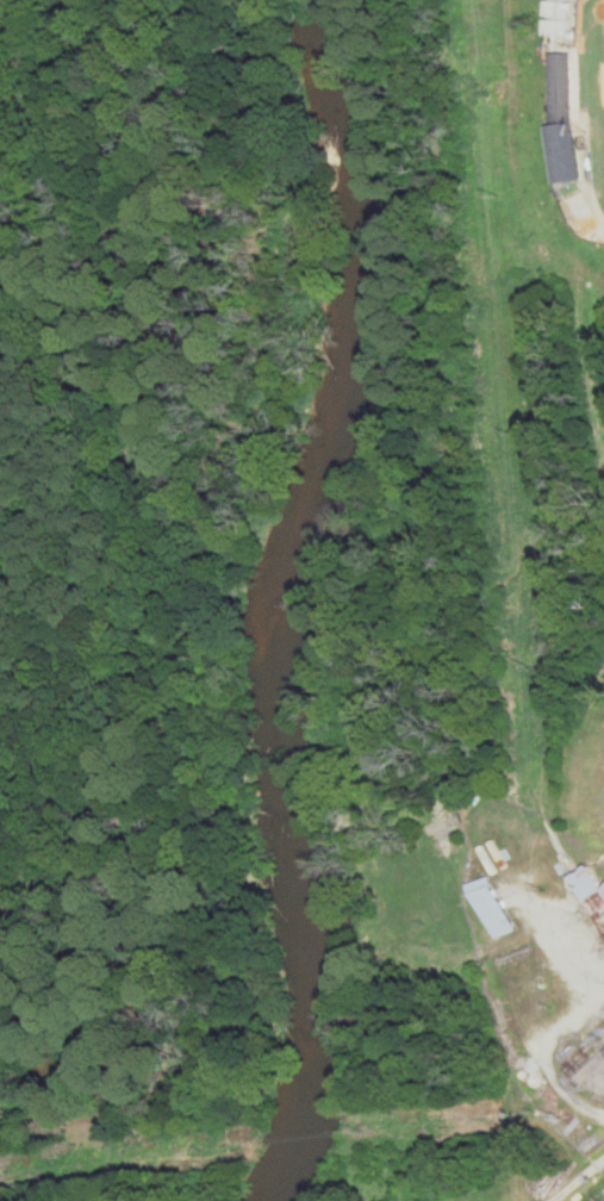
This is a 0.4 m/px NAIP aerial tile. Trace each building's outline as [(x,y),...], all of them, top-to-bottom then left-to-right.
[(553,121),(574,121),(574,54),(553,54),(553,121)] [(583,864),(603,877),(603,885),(581,901),(563,877),(583,864)] [(498,871),(523,917),(503,928),(478,882),(498,871)]
